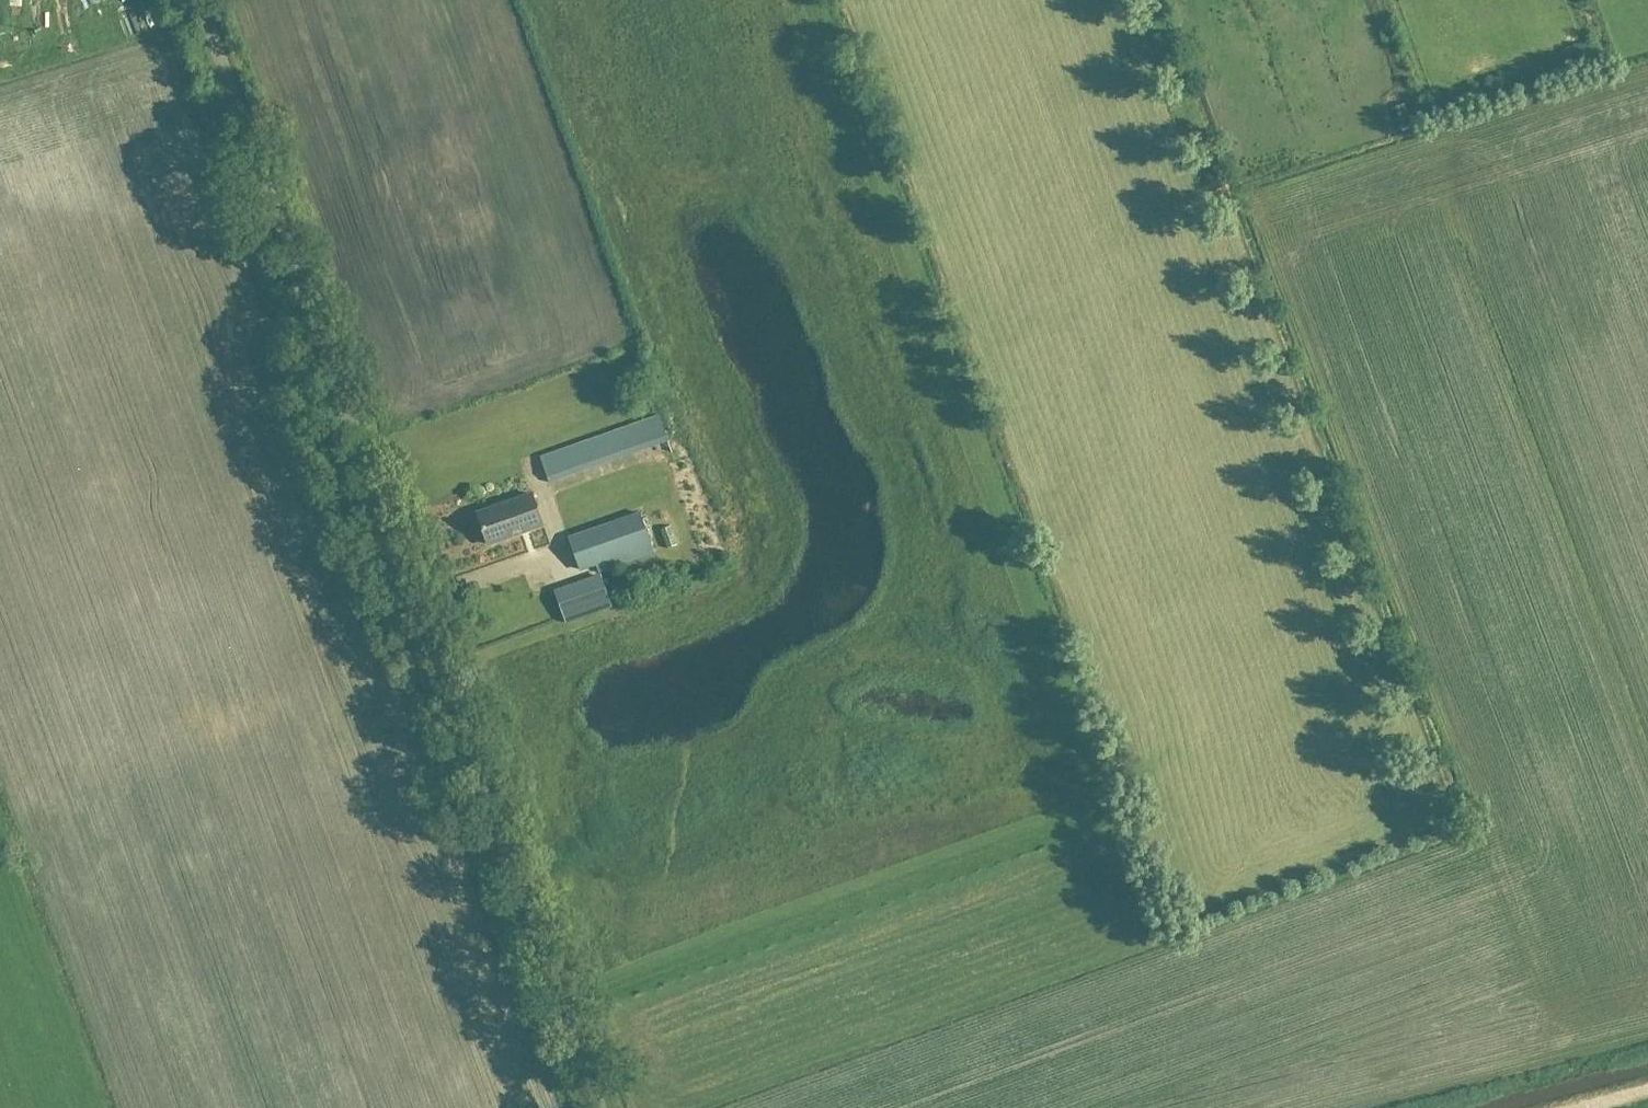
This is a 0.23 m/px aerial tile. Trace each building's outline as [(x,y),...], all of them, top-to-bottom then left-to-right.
[(547,483),(666,442),(658,418),(539,460),(547,483)] [(530,495),(475,516),(487,547),(542,526),(530,495)] [(638,516),(568,539),(579,571),(649,548),(638,516)]
